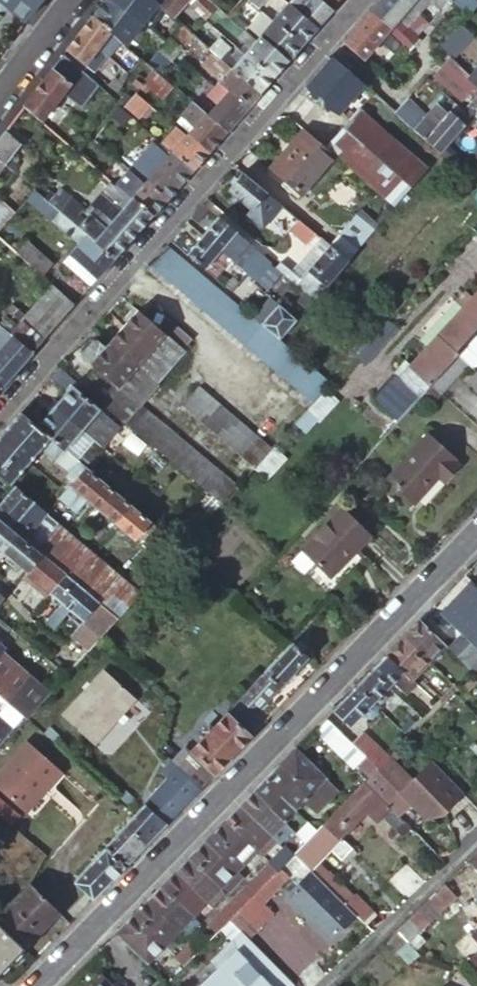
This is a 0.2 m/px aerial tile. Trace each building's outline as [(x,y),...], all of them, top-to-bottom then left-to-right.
[(7,10),(14,16),(23,24),(42,0),(0,0),(0,12),(7,10)] [(112,0),(102,0),(93,12),(91,15),(120,40),(125,45),(140,24),(112,0)] [(154,0),(112,0),(140,24),(142,22),(148,26),(158,15),(152,9),(157,2),(154,0)] [(172,16),(183,2),(185,0),(154,0),(157,2),(172,16)] [(214,0),(185,0),(183,2),(186,5),(192,5),(205,16),(218,3),(214,0)] [(251,12),(257,6),(250,0),(244,7),(242,5),(234,14),(245,23),(253,14),(251,12)] [(331,10),(329,8),(328,8),(319,0),(289,0),(287,2),(316,27),(331,10)] [(328,8),(329,8),(336,0),(319,0),(328,8)] [(402,0),(379,0),(369,12),(387,29),(399,15),(408,23),(417,13),(408,5),(402,0)] [(453,5),(465,15),(476,2),(474,0),(448,0),(453,5)] [(301,45),(316,27),(287,2),(271,19),(301,45)] [(465,15),(453,5),(426,36),(438,46),(457,24),(465,15)] [(175,18),(181,23),(191,33),(192,33),(200,40),(210,28),(185,7),(175,18)] [(387,29),(369,12),(343,42),(361,59),(387,29)] [(120,40),(91,15),(79,32),(105,56),(106,57),(120,40)] [(257,35),(286,62),(301,45),(271,19),(257,35)] [(181,23),(169,37),(181,46),(192,33),(191,33),(181,23)] [(470,35),(457,24),(438,46),(450,57),(470,35)] [(219,56),(220,57),(230,46),(210,28),(200,40),(219,56)] [(105,56),(79,32),(66,48),(91,72),(105,56)] [(248,46),(254,39),(247,33),(242,40),(248,46)] [(243,52),(272,77),(286,62),(257,35),(254,39),(248,46),(243,52)] [(181,46),(169,37),(163,43),(157,51),(168,61),(178,49),(181,46)] [(168,61),(157,51),(146,63),(153,69),(157,73),(164,65),(168,61)] [(230,66),(259,92),(272,77),(243,52),(230,66)] [(46,75),(22,106),(39,120),(43,115),(68,83),(79,92),(90,78),(62,53),(46,75)] [(214,62),(225,72),(230,66),(220,57),(219,56),(214,62)] [(153,69),(146,63),(140,58),(130,69),(137,75),(131,83),(137,88),(142,82),(153,69)] [(393,206),(438,154),(423,140),(361,85),(360,86),(329,58),(304,86),(336,113),(338,111),(348,120),(325,147),(393,206)] [(468,74),(465,79),(476,90),(476,64),(468,74)] [(164,65),(157,73),(179,92),(186,85),(164,65)] [(242,111),(259,92),(230,66),(225,72),(217,81),(228,92),(225,95),(242,111)] [(157,73),(153,69),(142,82),(172,107),(183,95),(179,92),(157,73)] [(126,76),(121,71),(114,79),(115,80),(109,87),(115,93),(126,76)] [(216,82),(213,85),(225,95),(228,92),(217,81),(216,82)] [(225,131),(242,111),(225,95),(213,109),(207,116),(225,131)] [(476,109),(476,95),(462,112),(469,118),(476,109)] [(200,99),(195,105),(207,116),(213,109),(200,99)] [(206,153),(225,131),(207,116),(195,105),(192,103),(180,115),(192,126),(185,135),(206,153)] [(462,126),(468,120),(469,118),(462,112),(454,105),(447,113),(462,126)] [(115,130),(125,117),(116,109),(106,122),(115,130)] [(469,118),(468,120),(476,129),(476,109),(469,118)] [(423,140),(438,154),(462,126),(447,113),(423,140)] [(43,115),(39,120),(76,151),(80,145),(43,115)] [(0,135),(0,161),(9,170),(11,171),(16,165),(7,158),(18,143),(4,130),(0,135)] [(332,156),(303,130),(269,169),(299,195),(332,156)] [(162,140),(194,167),(206,153),(185,135),(177,143),(167,135),(162,140)] [(158,145),(146,159),(177,186),(194,167),(162,140),(158,145)] [(177,186),(146,159),(140,154),(133,162),(138,168),(133,174),(164,201),(177,186)] [(0,161),(0,183),(9,170),(0,161)] [(104,175),(120,189),(127,182),(111,168),(104,175)] [(284,209),(241,173),(226,191),(250,211),(246,215),(260,227),(264,223),(270,227),(284,209)] [(120,189),(130,197),(151,216),(164,201),(133,174),(127,182),(120,189)] [(151,216),(130,197),(105,226),(60,187),(53,194),(49,190),(42,198),(113,259),(151,216)] [(95,279),(113,259),(42,198),(32,189),(25,198),(77,243),(67,255),(95,279)] [(372,230),(381,219),(364,205),(355,215),(372,230)] [(329,245),(346,260),(372,230),(355,215),(329,245)] [(244,273),(253,281),(269,262),(249,245),(216,217),(200,236),(228,260),(242,272),(244,273)] [(281,272),(288,277),(296,268),(300,272),(325,242),(315,234),(281,272)] [(228,260),(200,236),(183,254),(184,255),(202,270),(211,259),(221,267),(228,260)] [(24,241),(14,252),(41,276),(51,265),(24,241)] [(296,284),(313,298),(346,260),(329,245),(325,242),(300,272),(296,268),(288,277),(296,285),(296,284)] [(330,383),(303,361),(277,339),(259,324),(165,245),(148,265),(312,403),(318,397),(330,383)] [(239,298),(252,283),(253,281),(244,273),(242,276),(245,279),(243,281),(240,279),(230,290),(239,298)] [(288,309),(297,316),(313,298),(296,284),(296,285),(292,289),(299,296),(288,309)] [(416,398),(426,388),(429,385),(455,355),(453,353),(476,327),(476,284),(464,286),(462,288),(472,298),(409,368),(405,364),(393,377),(416,398)] [(30,354),(72,306),(50,285),(12,328),(7,334),(30,354)] [(279,302),(277,304),(294,320),(297,316),(288,309),(279,302)] [(147,303),(138,314),(180,350),(189,339),(147,303)] [(259,324),(277,339),(294,320),(277,304),(259,324)] [(15,316),(19,312),(12,305),(8,310),(15,316)] [(138,314),(134,311),(120,326),(168,369),(183,352),(180,350),(138,314)] [(7,334),(12,328),(0,317),(0,327),(0,328),(7,334)] [(353,357),(362,365),(393,330),(385,322),(353,357)] [(168,369),(120,326),(107,342),(135,367),(155,384),(168,369)] [(30,354),(7,334),(0,328),(0,389),(30,354)] [(440,395),(467,365),(472,370),(476,368),(476,339),(473,335),(455,355),(429,385),(440,395)] [(135,367),(107,342),(102,348),(96,342),(90,343),(81,352),(82,358),(96,371),(82,387),(103,405),(135,367)] [(353,357),(344,367),(353,375),(362,365),(353,357)] [(78,384),(58,368),(49,378),(65,391),(65,392),(70,386),(73,389),(78,384)] [(144,401),(156,387),(148,380),(136,394),(144,401)] [(429,385),(426,388),(428,390),(426,392),(435,400),(440,395),(429,385)] [(99,411),(73,389),(70,386),(65,392),(65,391),(53,406),(82,431),(99,411)] [(252,469),(270,450),(197,388),(180,407),(252,469)] [(318,397),(312,403),(318,407),(323,402),(318,397)] [(221,504),(236,487),(140,405),(124,423),(221,504)] [(82,431),(53,406),(35,426),(65,450),(82,431)] [(20,412),(0,434),(0,476),(9,484),(15,478),(40,449),(69,473),(78,461),(76,460),(65,450),(35,426),(20,412)] [(454,459),(456,457),(429,432),(389,475),(415,500),(440,474),(446,479),(460,464),(454,459)] [(83,452),(76,460),(78,461),(85,467),(89,470),(95,462),(83,452)] [(85,467),(78,461),(69,473),(66,477),(72,483),(85,467)] [(100,480),(89,470),(85,467),(72,483),(69,486),(85,499),(100,480)] [(26,473),(19,482),(44,502),(52,494),(38,482),(37,483),(26,473)] [(116,493),(100,480),(85,499),(100,512),(116,493)] [(85,499),(69,486),(58,499),(74,512),(85,499)] [(13,487),(0,502),(0,521),(14,533),(21,539),(23,540),(45,513),(13,487)] [(116,525),(132,506),(116,493),(100,512),(101,512),(116,525)] [(134,539),(149,520),(132,506),(116,525),(133,540),(134,539)] [(179,511),(185,516),(189,512),(183,507),(179,511)] [(331,576),(370,534),(342,507),(303,549),(331,576)] [(182,520),(185,516),(179,511),(176,515),(182,520)] [(140,593),(127,582),(45,513),(23,540),(30,546),(41,555),(64,574),(84,590),(97,601),(118,618),(140,593)] [(175,554),(181,548),(162,532),(149,520),(134,539),(146,549),(156,538),(175,554)] [(14,533),(0,521),(0,550),(14,533)] [(21,539),(14,533),(0,550),(0,551),(7,556),(21,539)] [(16,563),(30,546),(23,540),(21,539),(7,556),(13,561),(16,563)] [(30,568),(41,555),(30,546),(16,563),(26,572),(30,568)] [(155,556),(166,565),(174,555),(164,546),(155,556)] [(53,587),(64,574),(41,555),(30,568),(53,587)] [(142,571),(152,580),(163,568),(152,560),(142,571)] [(138,568),(127,582),(140,593),(152,580),(142,571),(138,568)] [(68,609),(84,590),(64,574),(53,587),(48,593),(60,603),(51,613),(58,618),(67,608),(68,609)] [(470,583),(447,607),(468,628),(462,634),(446,650),(471,676),(475,672),(476,670),(476,590),(470,583)] [(81,619),(97,601),(84,590),(68,609),(80,620),(81,619)] [(102,636),(118,618),(97,601),(81,619),(102,636)] [(0,603),(0,620),(5,624),(13,614),(0,603)] [(10,628),(17,634),(25,625),(23,622),(19,618),(10,628)] [(418,621),(402,637),(428,662),(442,647),(436,639),(418,621)] [(226,711),(251,736),(266,721),(255,711),(260,706),(264,707),(267,703),(267,699),(277,688),(278,689),(308,657),(304,654),(297,647),(301,642),(296,637),(290,643),(226,711)] [(402,637),(387,653),(405,670),(416,659),(424,666),(428,662),(402,637)] [(70,653),(79,661),(92,648),(82,639),(70,653)] [(309,649),(301,642),(297,647),(304,654),(309,649)] [(50,694),(0,652),(0,698),(27,720),(50,694)] [(69,652),(56,666),(67,675),(79,661),(70,653),(69,652)] [(387,653),(384,656),(402,673),(405,670),(387,653)] [(401,692),(411,682),(402,673),(384,656),(369,671),(387,689),(392,683),(401,692)] [(416,659),(405,670),(413,677),(424,666),(416,659)] [(381,694),(387,689),(369,671),(354,687),(372,704),(377,699),(381,704),(386,699),(381,694)] [(123,714),(136,699),(105,672),(63,717),(95,745),(116,721),(122,725),(128,719),(123,714)] [(376,709),(372,704),(354,687),(331,710),(348,727),(361,715),(366,719),(370,720),(376,715),(376,709)] [(21,716),(0,699),(0,740),(21,716)] [(349,744),(357,736),(348,727),(331,710),(323,719),(324,719),(349,744)] [(178,766),(200,788),(251,736),(226,711),(189,751),(190,753),(178,766)] [(363,757),(349,744),(324,719),(312,731),(351,769),(363,757)] [(363,757),(375,769),(386,759),(358,734),(357,736),(349,744),(363,757)] [(62,772),(29,742),(0,773),(0,788),(26,812),(62,772)] [(277,796),(292,810),(303,799),(313,809),(326,795),(320,789),(327,782),(293,749),(276,766),(291,781),(277,796)] [(386,759),(375,769),(361,784),(387,809),(396,818),(408,805),(424,820),(441,816),(461,796),(429,763),(409,783),(386,759)] [(144,804),(165,824),(200,788),(178,766),(144,804)] [(281,822),(292,810),(277,796),(291,781),(276,766),(251,793),(281,822)] [(320,789),(326,795),(333,788),(327,782),(320,789)] [(324,821),(340,837),(363,814),(372,824),(378,818),(387,809),(361,784),(360,783),(324,821)] [(290,830),(281,822),(251,793),(238,806),(273,841),(276,844),(290,831),(290,830)] [(14,824),(22,812),(0,797),(0,815),(14,824)] [(134,815),(126,824),(146,844),(165,824),(144,804),(134,815)] [(266,849),(273,841),(238,806),(224,821),(254,850),(260,843),(266,849)] [(378,818),(393,832),(402,823),(396,818),(387,809),(378,818)] [(206,839),(236,868),(254,850),(224,821),(206,839)] [(355,915),(363,924),(374,913),(356,894),(353,897),(325,870),(324,871),(316,863),(329,849),(340,860),(351,849),(340,837),(324,821),(314,831),(313,832),(302,843),(292,853),(355,915)] [(293,834),(302,843),(313,832),(303,823),(293,834)] [(399,839),(409,830),(404,826),(402,823),(393,832),(399,839)] [(126,824),(103,849),(123,868),(146,844),(126,824)] [(289,857),(292,853),(302,843),(293,834),(280,847),(289,857)] [(232,872),(236,868),(206,839),(187,859),(217,888),(219,887),(232,872)] [(254,850),(260,855),(266,849),(260,843),(254,850)] [(270,858),(279,867),(281,865),(289,857),(280,847),(270,858)] [(103,849),(91,862),(110,881),(123,868),(103,849)] [(345,865),(357,854),(351,849),(340,860),(345,865)] [(277,870),(288,881),(295,887),(286,896),(330,940),(355,915),(292,853),(289,857),(281,865),(279,867),(277,870)] [(468,863),(476,873),(476,854),(468,863)] [(276,870),(277,870),(279,867),(270,858),(266,862),(276,870)] [(187,859),(173,873),(204,902),(217,888),(187,859)] [(110,881),(91,862),(73,881),(92,899),(110,881)] [(258,889),(276,870),(266,862),(249,880),(258,889)] [(238,932),(248,942),(272,917),(263,907),(288,881),(277,870),(276,870),(258,889),(247,900),(239,908),(236,911),(227,921),(238,932)] [(238,878),(232,872),(219,887),(224,892),(238,878)] [(173,873),(160,887),(190,916),(204,902),(173,873)] [(247,900),(258,889),(249,880),(238,891),(247,900)] [(57,912),(29,884),(0,914),(0,928),(22,949),(57,912)] [(444,885),(425,902),(437,915),(456,898),(444,885)] [(160,887),(145,902),(176,931),(190,916),(160,887)] [(204,902),(209,907),(223,893),(217,888),(204,902)] [(229,899),(239,908),(247,900),(238,891),(229,899)] [(227,902),(236,911),(239,908),(229,899),(227,902)] [(145,902),(132,916),(162,945),(169,952),(183,938),(176,931),(145,902)] [(225,922),(227,921),(236,911),(227,902),(216,913),(225,922)] [(425,902),(420,908),(432,921),(437,915),(425,902)] [(420,908),(416,912),(427,925),(432,921),(420,908)] [(416,912),(405,922),(417,934),(427,925),(416,912)] [(214,934),(225,922),(216,913),(205,925),(214,934)] [(132,916),(115,934),(145,963),(162,945),(132,916)] [(405,922),(396,930),(398,933),(408,943),(417,934),(405,922)] [(22,949),(0,928),(0,971),(22,949)] [(238,932),(215,956),(222,962),(198,985),(290,985),(291,984),(248,942),(238,932)] [(408,943),(398,933),(387,943),(396,953),(408,943)] [(187,943),(197,952),(203,945),(194,936),(187,943)] [(183,947),(192,957),(197,952),(187,943),(183,947)] [(408,943),(396,953),(408,966),(419,956),(408,943)] [(174,956),(183,966),(192,957),(183,947),(174,956)] [(466,961),(476,973),(476,951),(466,961)] [(100,976),(89,985),(110,985),(100,976)]
